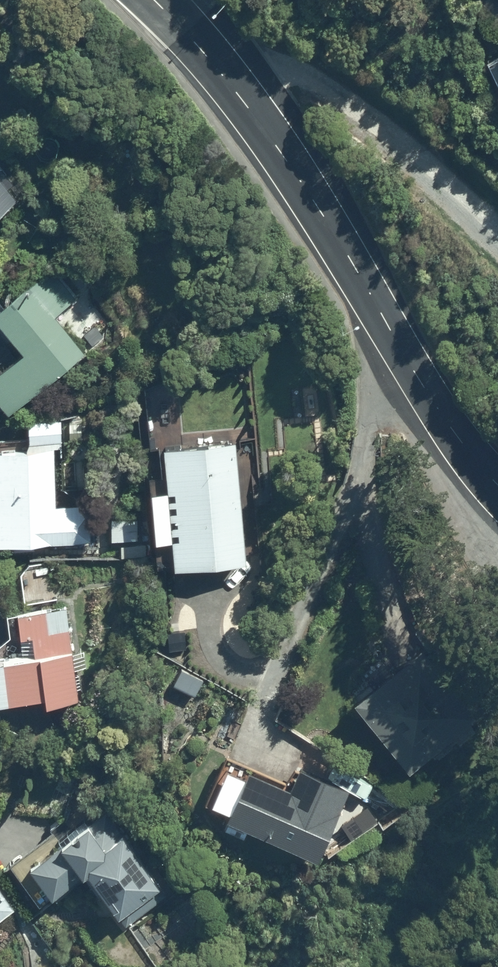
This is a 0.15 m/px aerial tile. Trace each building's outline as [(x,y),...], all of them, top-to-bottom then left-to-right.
[(494,60),(495,61),(486,66),(497,90),(497,58),(494,60)] [(22,199),(0,171),(0,215),(22,199)] [(16,410),(90,352),(60,314),(79,299),(57,270),(1,313),(31,351),(0,374),(0,390),(16,410)] [(229,425),(161,431),(172,555),(240,549),(229,425)] [(0,448),(0,527),(1,544),(93,541),(92,502),(60,503),(58,446),(0,448)] [(46,691),(47,699),(86,695),(73,604),(15,613),(16,636),(0,650),(0,696),(46,691)] [(417,642),(347,698),(401,766),(472,709),(417,642)] [(255,778),(239,811),(278,831),(273,840),(303,855),(339,783),(291,760),(276,789),(255,778)] [(35,861),(58,893),(93,868),(130,919),(169,890),(109,808),(35,861)] [(20,904),(0,876),(0,919),(20,904)]
